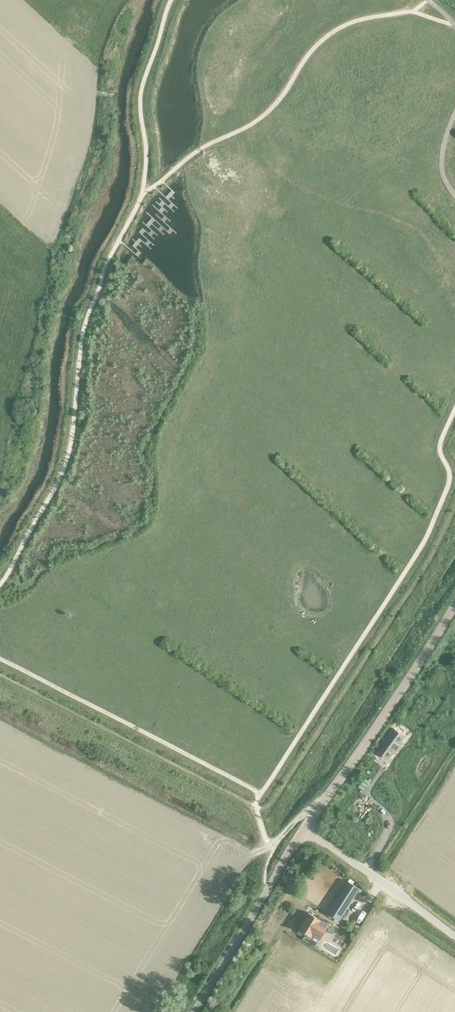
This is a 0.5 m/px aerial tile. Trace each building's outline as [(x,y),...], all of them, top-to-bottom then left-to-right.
[(392,729),(376,751),(387,760),(394,750),(395,751),(399,746),(398,745),(404,737),(392,729)] [(363,788),(368,781),(359,775),(354,782),(363,788)] [(339,921),(358,889),(346,882),(327,914),(339,921)] [(334,929),(327,925),(308,914),(298,930),(318,942),(324,931),(330,935),(334,929)] [(353,935),(356,929),(349,924),(345,930),(353,935)]
